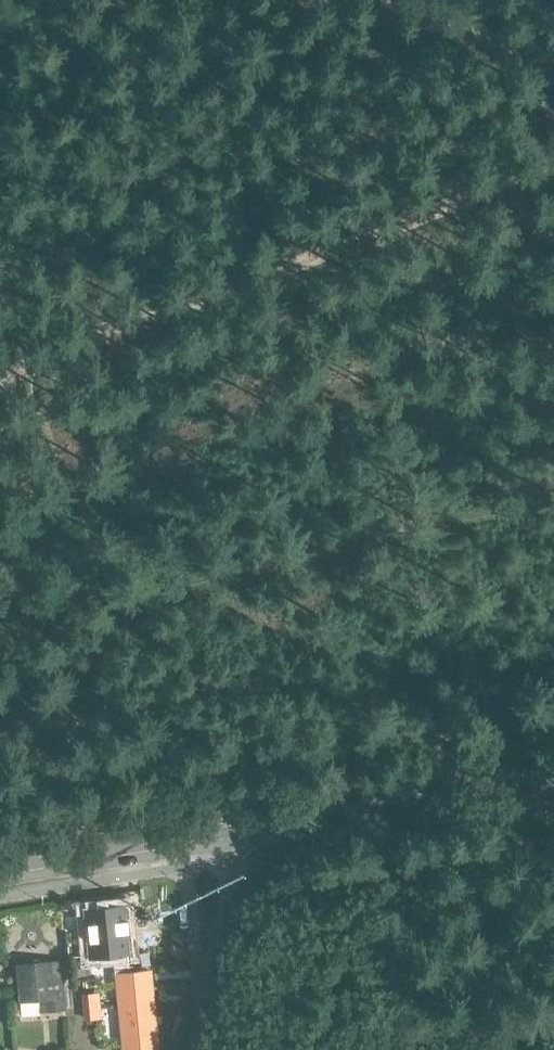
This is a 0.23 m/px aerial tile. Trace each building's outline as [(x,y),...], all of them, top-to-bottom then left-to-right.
[(124,907),(85,911),(86,924),(89,957),(114,954),(127,953),(129,953),(124,907)] [(46,999),(47,1011),(66,1009),(62,961),(17,964),(19,1001),(46,999)] [(150,970),(115,974),(120,1018),(134,1016),(132,1004),(154,1001),(151,970),(150,970)] [(98,993),(83,995),(86,1019),(100,1018),(98,993)] [(120,1018),(123,1046),(137,1045),(137,1049),(140,1049),(159,1048),(154,1001),(132,1004),(134,1016),(120,1018)] [(14,1014),(15,1030),(38,1029),(37,1013),(14,1014)]
